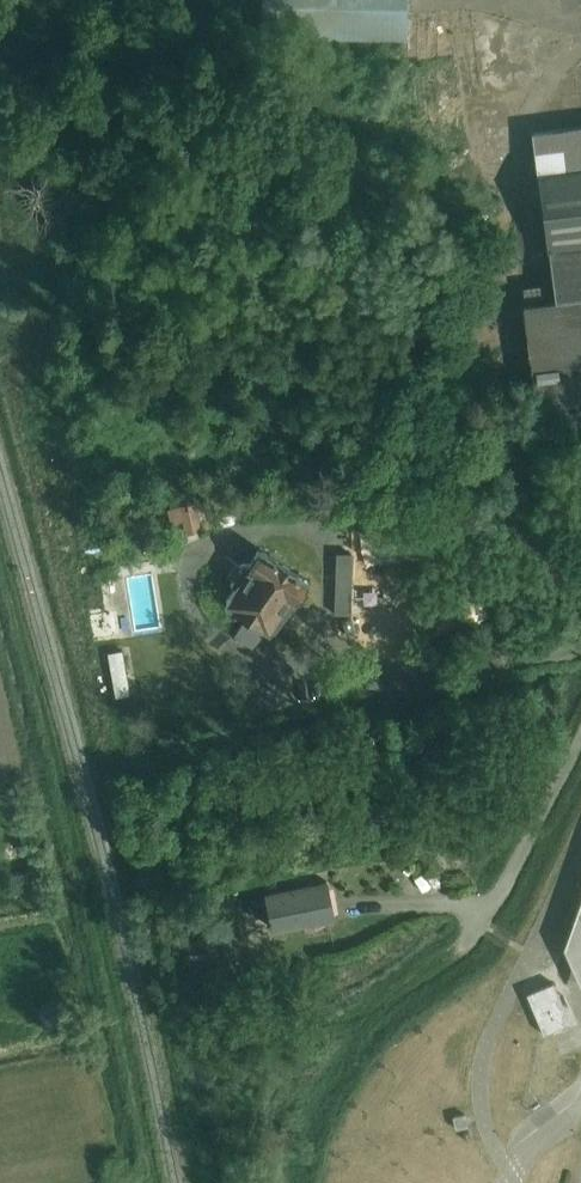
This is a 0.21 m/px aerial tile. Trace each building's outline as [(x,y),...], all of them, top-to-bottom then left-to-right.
[(415,0),(268,0),(267,28),(414,32),(415,0)] [(538,125),(552,276),(527,278),(537,384),(580,380),(580,121),(538,125)] [(178,507),(184,534),(199,531),(193,503),(178,507)] [(305,585),(307,582),(262,552),(259,554),(257,552),(246,565),(244,564),(242,565),(240,566),(239,567),(231,576),(231,578),(231,580),(233,584),(235,585),(224,600),(228,602),(226,604),(267,632),(270,629),(271,629),(273,629),(274,628),(292,602),(293,602),(295,599),(301,598),(306,589),(305,585)] [(334,553),(332,614),(349,615),(352,554),(334,553)] [(157,571),(134,573),(138,630),(161,629),(157,571)] [(121,650),(107,653),(115,697),(129,694),(121,650)] [(558,941),(580,991),(580,879),(558,941)] [(265,893),(272,929),(332,916),(325,880),(265,893)] [(537,995),(556,1040),(571,1033),(552,989),(537,995)]
